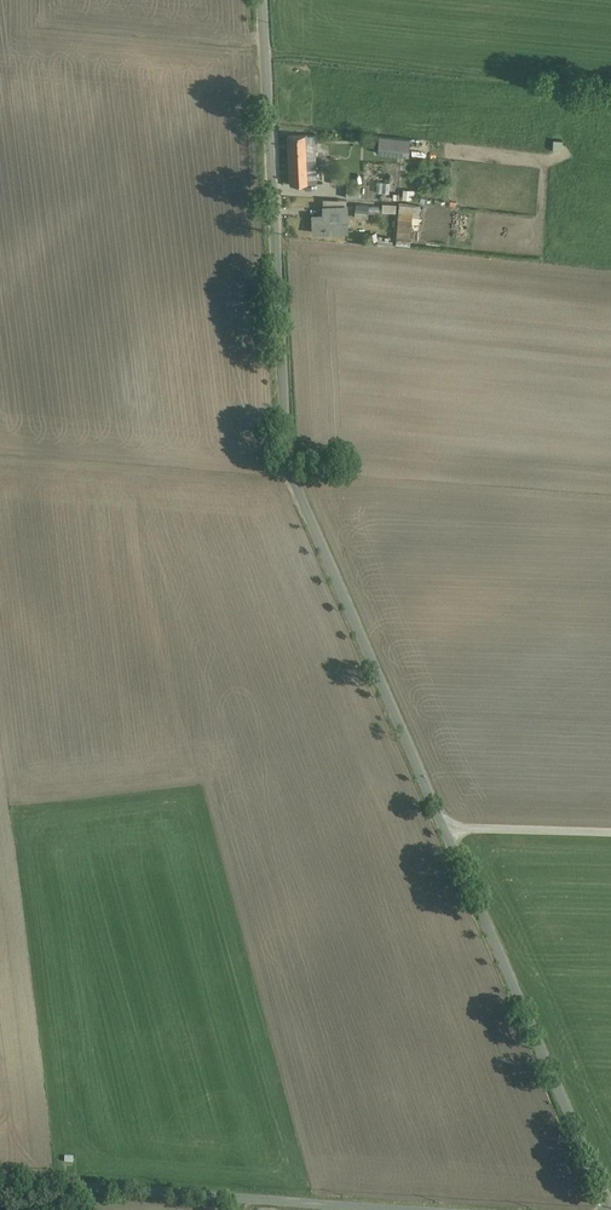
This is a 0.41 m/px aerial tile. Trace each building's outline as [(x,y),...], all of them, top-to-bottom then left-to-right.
[(288,135),(289,162),(316,161),(316,135),(288,135)] [(409,139),(408,139),(355,135),(354,143),(377,145),(375,158),(407,161),(409,139)] [(566,146),(566,138),(557,138),(557,146),(566,146)] [(289,184),(317,184),(316,161),(289,162),(289,184)] [(349,180),(332,177),(330,189),(347,192),(349,180)] [(381,177),(381,193),(392,194),(392,178),(381,177)] [(405,195),(417,196),(417,185),(406,185),(405,195)] [(397,201),(382,201),(382,212),(397,212),(397,201)] [(313,234),(350,233),(350,205),(323,205),(323,214),(313,215),(313,234)] [(403,213),(399,242),(413,244),(418,215),(403,213)] [(380,241),(395,242),(396,232),(381,232),(380,241)]
